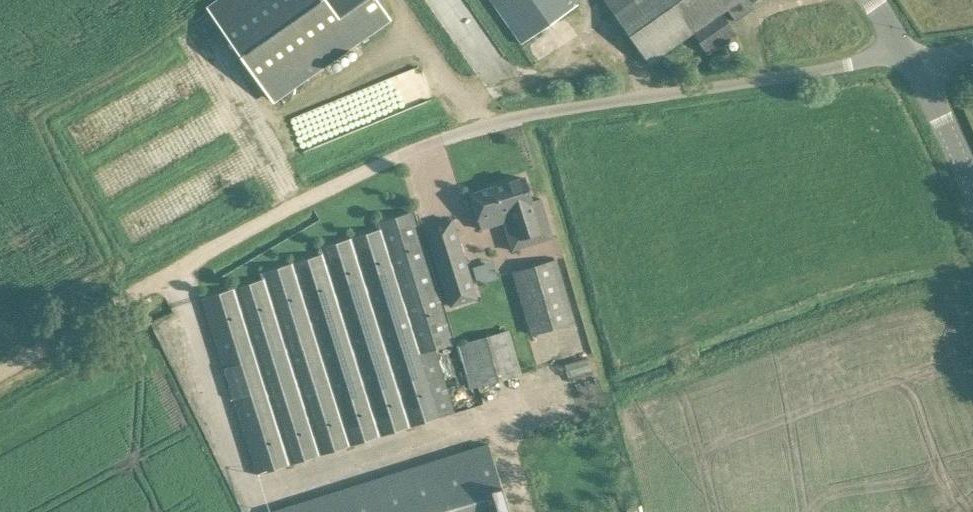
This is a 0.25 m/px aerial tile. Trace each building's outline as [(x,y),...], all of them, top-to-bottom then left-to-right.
[(377,0),(215,0),(208,5),(274,101),(391,20),(377,0)] [(572,0),(488,0),(517,44),(575,6),(572,0)] [(750,4),(756,0),(605,0),(650,63),(694,32),(709,53),(736,34),(721,13),(727,9),(736,21),(753,8),(750,4)] [(410,69),(276,114),(287,145),(421,100),(410,69)] [(523,177),(470,194),(480,225),(481,224),(481,228),(503,221),(512,250),(553,237),(540,198),(531,201),(523,177)] [(454,343),(414,211),(379,222),(381,228),(320,247),(322,252),(262,271),(264,278),(203,297),(258,473),(456,412),(436,350),(454,343)] [(426,227),(450,306),(477,298),(452,219),(426,227)] [(556,260),(514,272),(531,334),(574,321),(556,260)] [(509,331),(456,346),(470,388),(521,374),(509,331)] [(574,358),(553,362),(556,376),(577,372),(574,358)] [(489,444),(272,511),(511,511),(489,444)]
